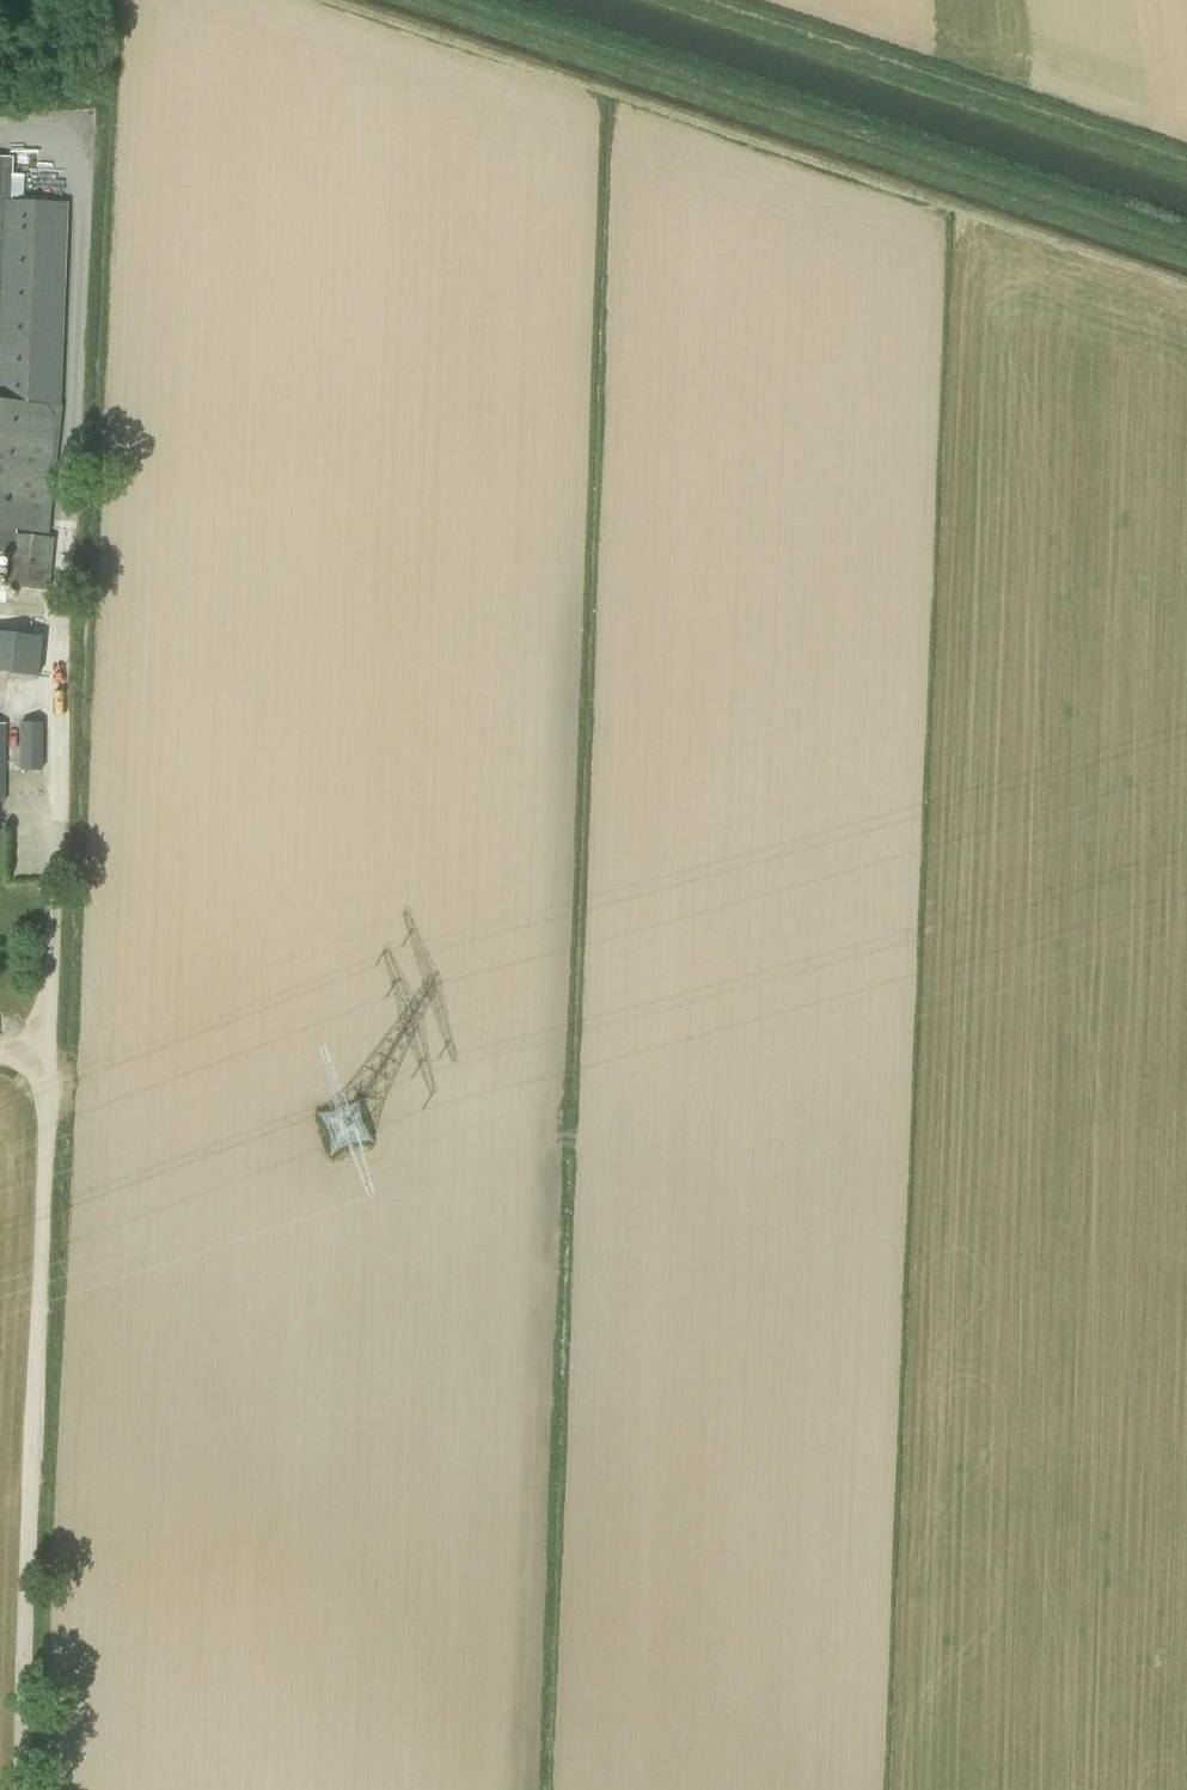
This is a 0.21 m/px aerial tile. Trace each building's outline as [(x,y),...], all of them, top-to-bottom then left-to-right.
[(9,554),(6,586),(47,590),(52,538),(16,535),(16,530),(46,533),(59,407),(67,204),(10,202),(11,159),(0,158),(0,553),(9,554)] [(0,629),(0,671),(39,675),(43,633),(0,629)] [(44,722),(21,722),(20,770),(43,770),(44,722)]
